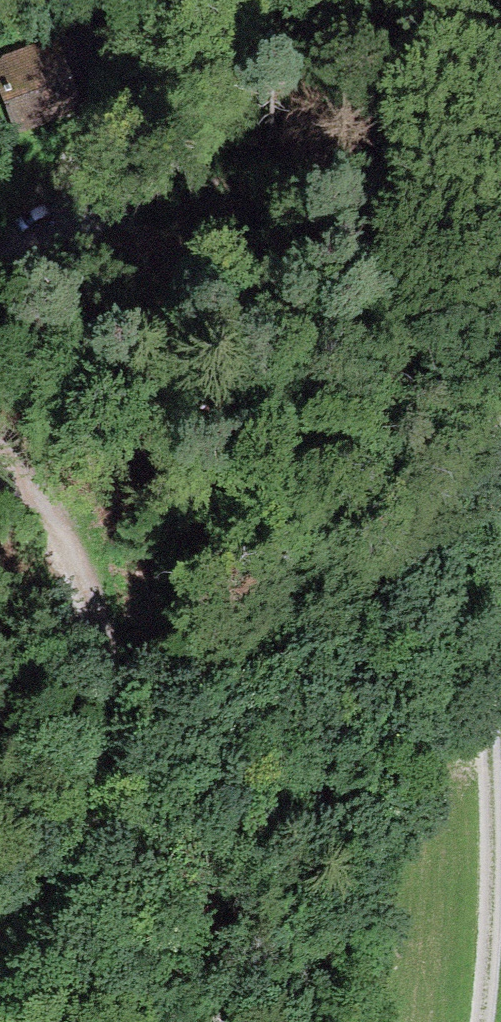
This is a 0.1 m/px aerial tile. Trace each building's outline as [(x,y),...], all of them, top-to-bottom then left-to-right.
[(71,106),(52,52),(0,70),(0,131),(71,106)]
